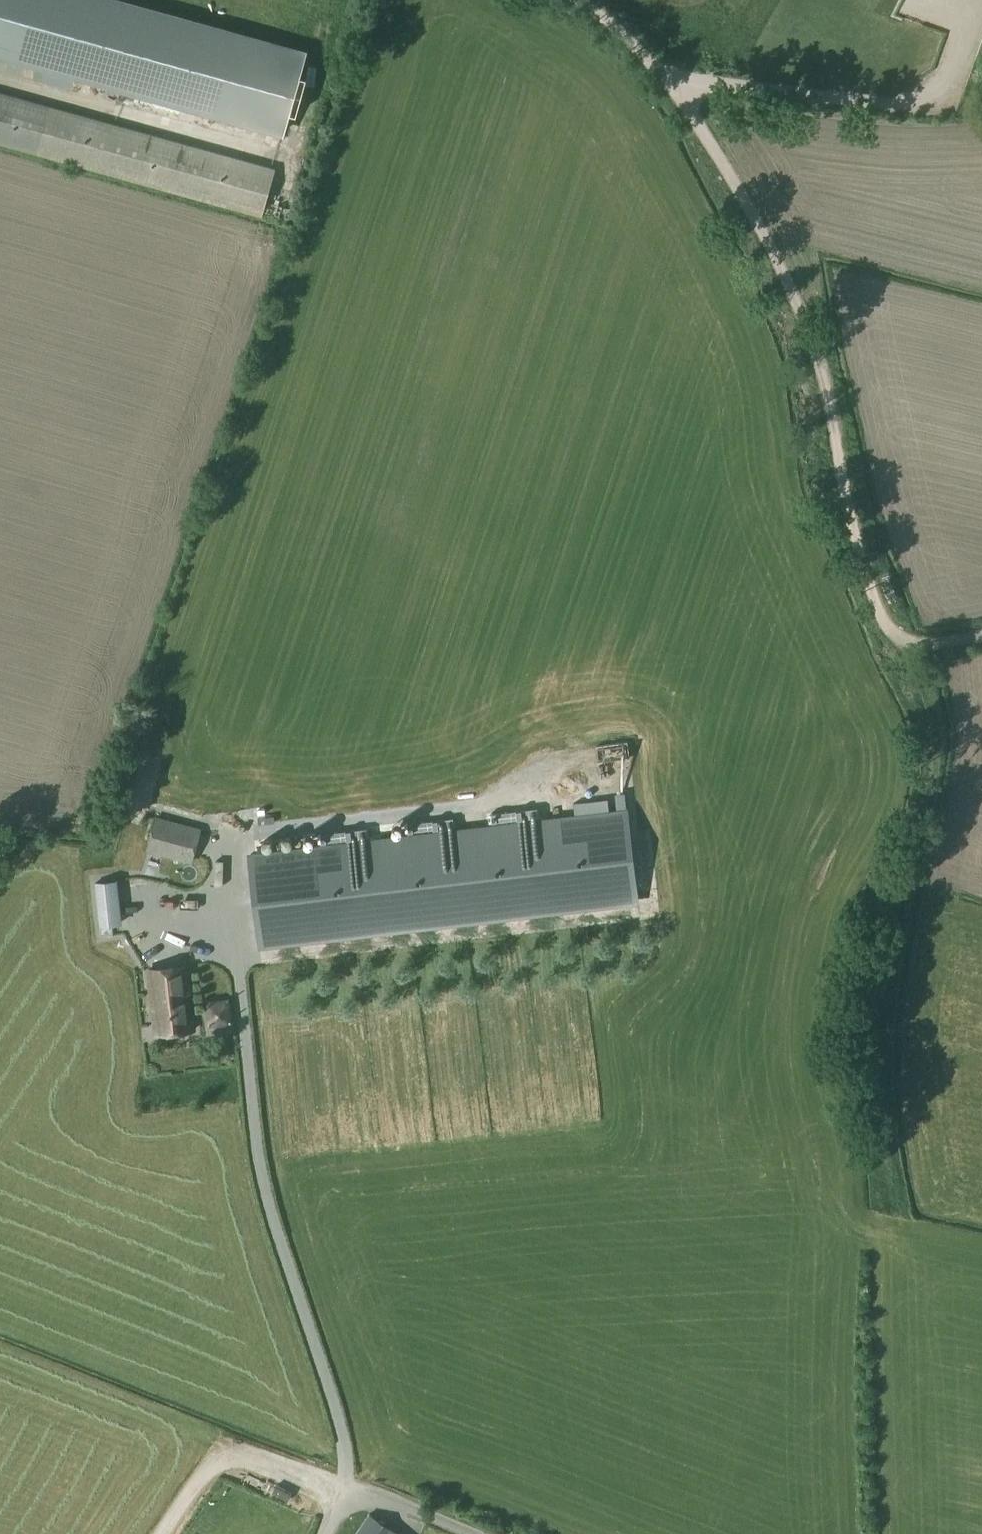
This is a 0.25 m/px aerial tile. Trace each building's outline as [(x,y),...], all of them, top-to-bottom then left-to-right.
[(285,134),(306,61),(93,0),(0,0),(0,53),(285,134)] [(260,220),(274,173),(0,95),(0,145),(260,220)] [(626,808),(246,856),(254,913),(633,865),(626,808)] [(151,828),(148,840),(152,850),(184,859),(195,852),(198,842),(192,832),(160,823),(151,828)] [(89,884),(108,1029),(125,1027),(106,882),(89,884)] [(185,965),(147,970),(155,1034),(193,1029),(185,965)] [(226,1002),(207,1004),(209,1023),(229,1021),(226,1002)] [(356,1533),(399,1533),(369,1514),(356,1533)]
